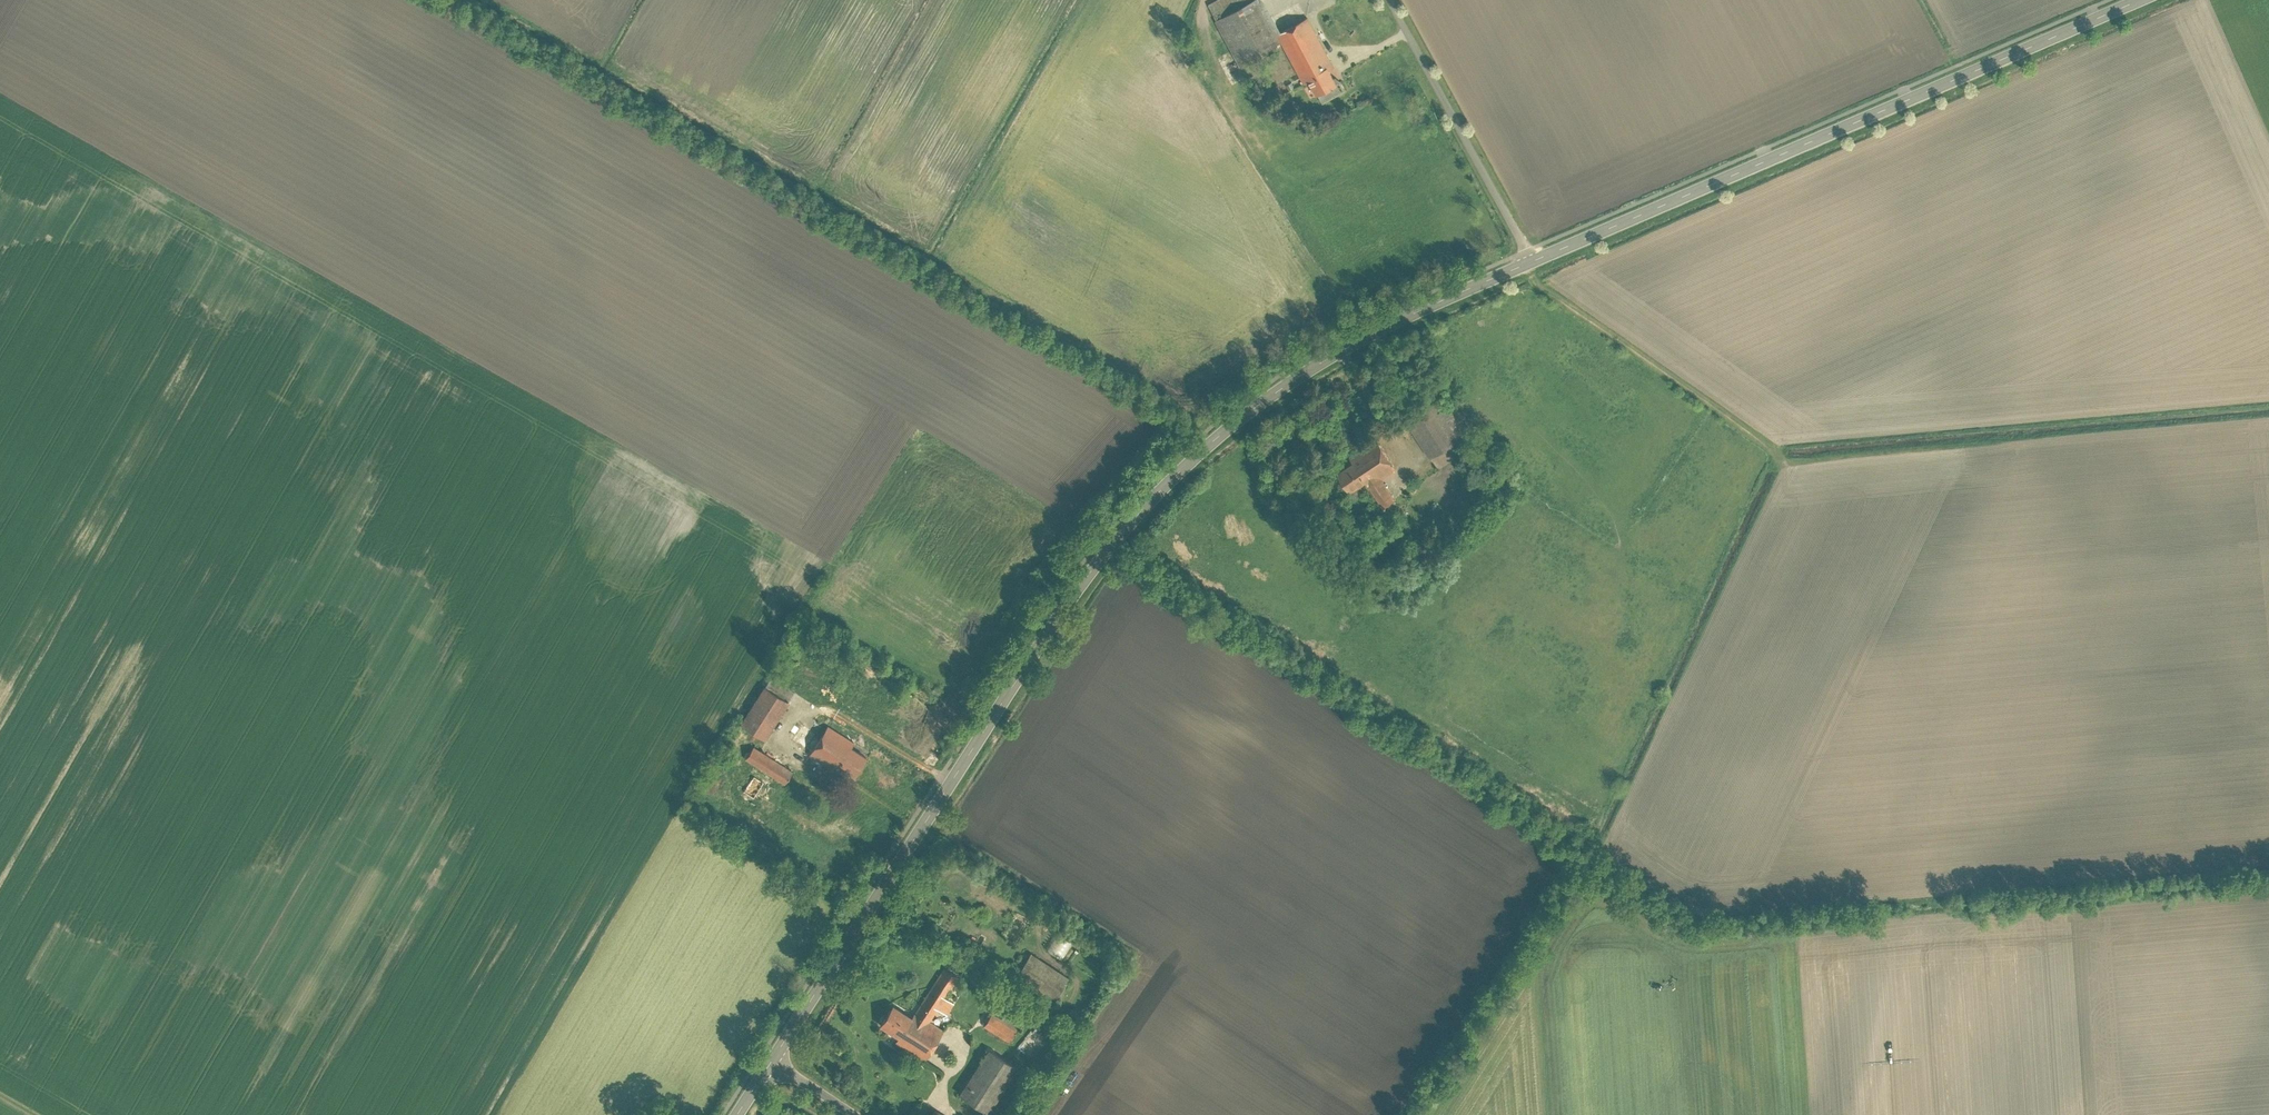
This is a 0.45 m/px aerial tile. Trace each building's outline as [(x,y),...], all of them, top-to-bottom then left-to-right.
[(1207,6),(1243,73),(1286,50),(1305,86),(1311,82),(1319,98),(1344,84),(1308,17),(1284,30),(1267,0),(1219,0),(1207,6)] [(1442,396),(1404,424),(1440,472),(1477,445),(1442,396)] [(1354,466),(1339,476),(1352,494),(1366,485),(1385,512),(1399,502),(1387,485),(1403,474),(1378,439),(1349,460),(1354,466)] [(773,675),(745,721),(770,737),(799,690),(773,675)] [(831,722),(813,753),(859,779),(873,755),(857,746),(861,739),(831,722)] [(756,744),(748,756),(788,782),(796,770),(756,744)] [(745,788),(756,796),(766,779),(756,772),(745,788)] [(1064,958),(1076,936),(1058,926),(1046,948),(1064,958)] [(1073,975),(1034,949),(1021,969),(1060,995),(1073,975)] [(898,1001),(885,1021),(903,1033),(898,1040),(927,1058),(947,1027),(933,1018),(941,1006),(950,1012),(959,999),(949,993),(962,974),(947,965),(916,1012),(898,1001)] [(995,1006),(985,1024),(1012,1039),(1022,1021),(995,1006)] [(1019,1049),(1038,1058),(1047,1038),(1029,1029),(1019,1049)] [(1024,1065),(993,1045),(962,1091),(994,1112),(1024,1065)]
